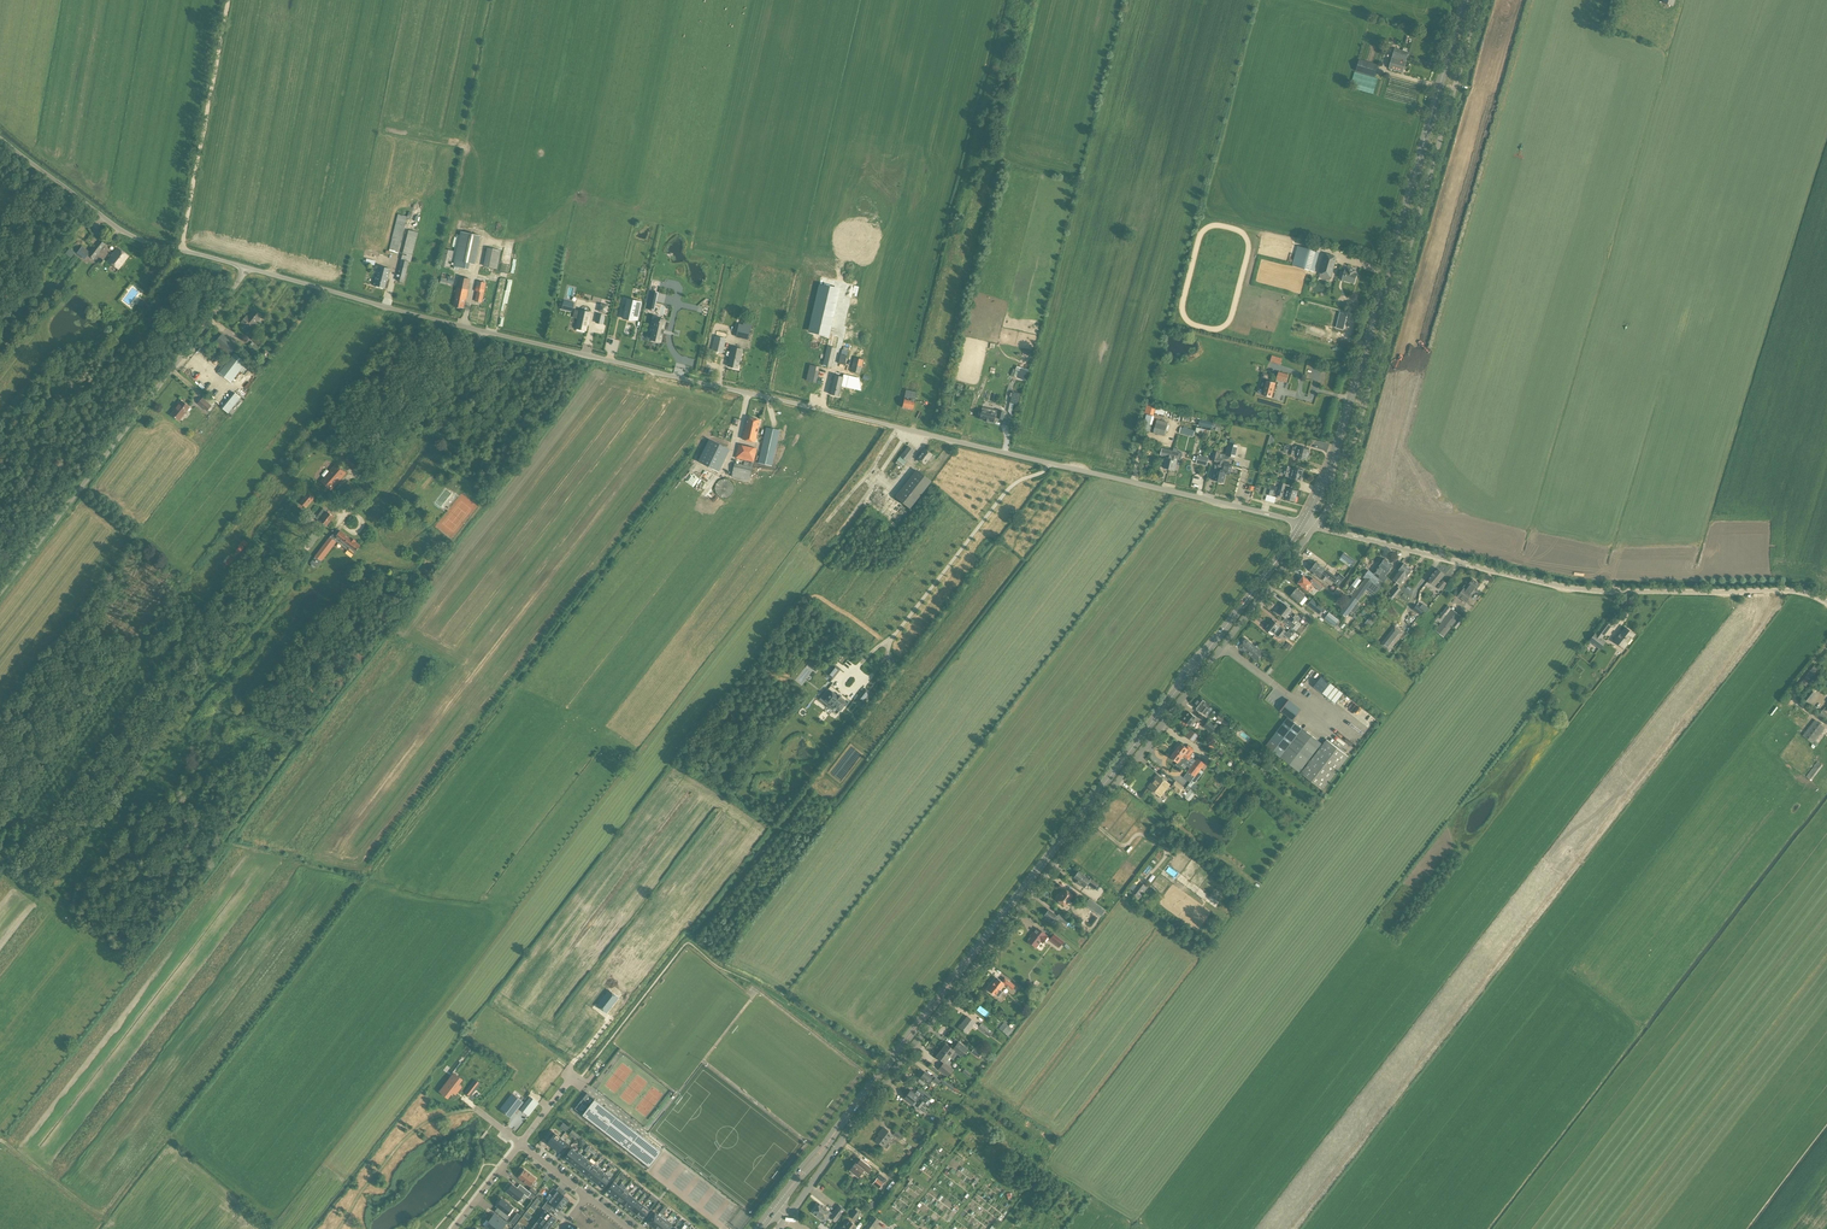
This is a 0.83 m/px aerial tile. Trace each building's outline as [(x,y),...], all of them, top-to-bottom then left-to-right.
[(1403,72),(1406,62),(1405,62),(1408,52),(1395,48),(1389,68),(1403,72)] [(1375,77),(1378,65),(1360,60),(1356,71),(1375,77)] [(398,253),(407,216),(398,214),(389,251),(398,253)] [(475,264),(481,235),(460,231),(453,266),(468,269),(469,263),(475,264)] [(99,240),(90,252),(82,246),(76,253),(85,259),(88,255),(93,259),(104,244),(99,240)] [(1320,252),(1298,246),(1292,265),(1314,272),(1320,252)] [(501,250),(487,247),(483,266),(497,269),(501,250)] [(119,269),(128,256),(117,248),(108,261),(119,269)] [(449,267),(453,251),(444,249),(440,265),(449,267)] [(1331,277),(1337,257),(1326,254),(1320,273),(1331,277)] [(388,279),(390,269),(379,266),(377,276),(375,285),(385,288),(387,288),(389,282),(386,282),(387,279),(388,279)] [(1353,273),(1354,270),(1350,269),(1349,271),(1345,270),(1343,280),(1354,283),(1357,274),(1353,273)] [(453,284),(454,279),(448,278),(449,274),(442,273),(440,283),(447,284),(447,282),(453,284)] [(466,299),(470,279),(459,277),(454,306),(463,308),(465,299),(466,299)] [(482,302),(486,283),(477,281),(473,300),(482,302)] [(829,294),(820,326),(831,328),(842,298),(829,294)] [(572,312),(574,303),(560,299),(558,308),(572,312)] [(605,329),(611,302),(601,299),(595,327),(605,329)] [(626,303),(623,318),(628,319),(628,321),(631,321),(632,317),(638,318),(641,302),(633,300),(632,304),(626,303)] [(653,300),(650,314),(656,315),(659,302),(653,300)] [(256,323),(261,316),(254,310),(249,317),(247,315),(241,322),(252,331),(257,324),(256,323)] [(589,322),(590,318),(591,313),(580,311),(578,320),(579,320),(578,323),(577,323),(577,325),(576,328),(586,330),(588,321),(589,322)] [(748,339),(752,321),(738,318),(734,336),(748,339)] [(651,324),(649,332),(652,333),(651,337),(661,339),(662,333),(663,334),(663,333),(664,330),(663,329),(664,323),(660,322),(660,321),(659,321),(659,322),(655,321),(654,325),(651,324)] [(231,353),(237,346),(222,334),(216,341),(231,353)] [(262,341),(255,335),(252,339),(259,345),(262,341)] [(832,367),(838,337),(830,335),(824,361),(819,360),(818,364),(832,367)] [(722,352),(725,339),(715,337),(712,350),(722,352)] [(740,360),(743,350),(731,347),(730,352),(729,356),(729,357),(730,357),(728,366),(738,368),(740,360)] [(231,382),(240,371),(244,374),(250,366),(234,354),(220,373),(231,382)] [(1272,355),(1270,362),(1281,365),(1283,358),(1272,355)] [(816,383),(820,367),(810,364),(806,380),(816,383)] [(1289,374),(1279,372),(1277,379),(1286,382),(1289,374)] [(834,375),(830,394),(839,396),(842,384),(854,387),(852,377),(844,375),(843,378),(834,375)] [(1265,391),(1264,390),(1263,394),(1264,394),(1263,395),(1272,397),(1276,382),(1267,380),(1265,389),(1265,391)] [(924,406),(922,413),(931,415),(933,408),(934,404),(935,400),(928,398),(929,394),(924,392),(923,399),(926,400),(925,402),(924,402),(923,406),(924,406)] [(1013,392),(1010,403),(1013,404),(1010,416),(1014,417),(1017,405),(1018,405),(1020,393),(1013,392)] [(235,393),(223,408),(228,413),(241,397),(235,393)] [(906,393),(904,402),(905,402),(904,408),(912,410),(916,395),(906,393)] [(208,411),(212,406),(203,398),(198,403),(208,411)] [(179,421),(190,407),(180,400),(178,403),(179,404),(171,414),(179,421)] [(1150,432),(1155,416),(1153,415),(1155,407),(1147,405),(1144,416),(1146,416),(1143,430),(1150,432)] [(1164,415),(1165,409),(1156,407),(1155,413),(1164,415)] [(998,414),(981,410),(979,419),(984,420),(984,421),(988,422),(989,421),(993,422),(995,417),(997,417),(997,418),(1002,419),(1004,412),(999,411),(998,414)] [(1212,428),(1214,422),(1184,415),(1182,421),(1198,425),(1196,431),(1201,434),(1210,436),(1212,428)] [(755,441),(759,421),(748,419),(743,439),(755,441)] [(1164,435),(1168,423),(1157,420),(1154,433),(1164,435)] [(1220,430),(1220,428),(1221,423),(1214,422),(1212,428),(1220,430)] [(1194,436),(1195,431),(1181,427),(1180,433),(1194,436)] [(772,465),(780,431),(766,428),(759,462),(772,465)] [(709,440),(698,462),(719,472),(730,450),(709,440)] [(1226,455),(1234,457),(1237,445),(1229,443),(1226,455)] [(736,458),(740,458),(753,462),(756,449),(739,445),(736,458)] [(1296,447),(1291,446),(1288,445),(1287,446),(1286,446),(1285,448),(1290,450),(1308,455),(1309,449),(1306,448),(1302,446),(1301,447),(1300,447),(1296,446),(1296,447)] [(904,464),(914,451),(908,447),(898,459),(904,464)] [(1169,468),(1169,469),(1170,470),(1170,471),(1173,471),(1174,470),(1174,471),(1177,459),(1181,460),(1182,454),(1177,452),(1178,449),(1174,447),(1173,451),(1169,468)] [(925,464),(932,455),(925,449),(917,458),(925,464)] [(1173,451),(1163,449),(1162,455),(1165,455),(1162,467),(1163,467),(1163,466),(1164,466),(1164,467),(1165,467),(1166,469),(1167,469),(1168,468),(1169,468),(1173,451)] [(1306,460),(1308,455),(1290,450),(1289,453),(1297,456),(1297,458),(1299,458),(1298,459),(1303,460),(1303,459),(1306,460)] [(1220,452),(1215,451),(1212,461),(1217,462),(1215,469),(1216,471),(1213,480),(1218,481),(1223,463),(1224,459),(1220,459),(1218,458),(1220,452)] [(1209,458),(1198,455),(1196,463),(1207,466),(1209,458)] [(749,480),(752,467),(735,463),(732,477),(749,480)] [(1223,463),(1218,481),(1223,482),(1225,474),(1230,475),(1232,465),(1223,463)] [(321,481),(331,490),(346,473),(336,464),(321,481)] [(1294,469),(1290,468),(1286,466),(1284,470),(1302,475),(1303,470),(1294,467),(1294,469)] [(1302,475),(1284,470),(1283,474),(1288,475),(1292,476),(1291,478),(1293,479),(1292,479),(1297,481),(1297,480),(1300,481),(1302,475)] [(931,481),(919,472),(898,498),(910,508),(931,481)] [(734,490),(734,487),(733,485),(732,483),(730,481),(728,480),(726,479),(724,479),(722,479),(719,481),(718,482),(717,483),(716,485),(715,487),(715,489),(716,492),(717,494),(719,496),(721,497),(723,498),(725,498),(728,497),(730,496),(732,495),(733,492),(734,490)] [(1285,489),(1279,487),(1278,491),(1296,496),(1298,491),(1288,488),(1288,490),(1285,489)] [(1275,502),(1276,497),(1273,496),(1274,490),(1265,488),(1263,494),(1267,495),(1265,500),(1275,502)] [(1296,496),(1278,491),(1277,495),(1283,496),(1286,497),(1285,499),(1287,499),(1287,500),(1291,501),(1292,501),(1295,501),(1296,496)] [(308,494),(301,502),(306,507),(314,498),(308,494)] [(327,526),(334,517),(324,508),(316,518),(327,526)] [(360,546),(340,530),(335,536),(332,534),(311,563),(311,564),(311,565),(311,566),(313,568),(315,568),(316,567),(317,568),(322,561),(321,561),(336,542),(354,555),(360,546)] [(1353,565),(1355,562),(1344,554),(1341,557),(1353,565)] [(1378,576),(1389,562),(1388,561),(1388,560),(1386,559),(1385,559),(1379,566),(1375,572),(1374,573),(1369,570),(1364,577),(1366,578),(1352,596),(1358,600),(1367,589),(1372,582),(1374,584),(1376,581),(1379,577),(1378,576)] [(1389,562),(1378,576),(1379,577),(1376,581),(1374,584),(1372,582),(1367,589),(1375,595),(1381,587),(1383,584),(1388,578),(1385,576),(1393,565),(1392,564),(1391,563),(1390,563),(1389,562)] [(1322,574),(1333,582),(1339,586),(1345,578),(1340,574),(1337,577),(1332,573),(1331,574),(1325,569),(1317,563),(1316,563),(1315,563),(1314,565),(1314,566),(1313,567),(1322,574)] [(1398,571),(1392,579),(1396,582),(1402,574),(1408,567),(1404,564),(1398,571)] [(1331,585),(1333,582),(1322,574),(1313,567),(1312,567),(1311,569),(1311,570),(1310,571),(1319,577),(1319,576),(1331,585)] [(1400,585),(1409,573),(1412,570),(1408,567),(1402,574),(1396,582),(1400,585)] [(1431,576),(1428,580),(1435,586),(1436,586),(1442,591),(1447,584),(1441,579),(1441,580),(1441,579),(1444,575),(1437,569),(1433,573),(1431,575),(1431,576)] [(1308,580),(1304,577),(1301,580),(1300,580),(1299,581),(1299,583),(1298,584),(1307,590),(1310,592),(1314,586),(1319,590),(1320,589),(1321,590),(1323,587),(1311,578),(1309,581),(1308,580)] [(1479,585),(1472,579),(1467,587),(1469,589),(1467,591),(1464,589),(1458,596),(1466,602),(1472,594),(1471,594),(1473,592),(1474,592),(1479,585)] [(1397,587),(1391,594),(1395,597),(1401,590),(1397,587)] [(1305,597),(1306,596),(1296,588),(1291,596),(1303,605),(1308,599),(1305,597)] [(1346,617),(1358,600),(1352,596),(1340,612),(1346,617)] [(1319,614),(1324,608),(1313,599),(1308,605),(1319,614)] [(1301,618),(1291,611),(1292,610),(1285,604),(1281,608),(1299,622),(1301,618)] [(1438,627),(1436,630),(1444,637),(1453,625),(1457,628),(1464,618),(1460,615),(1452,609),(1447,605),(1438,617),(1433,624),(1438,627)] [(1415,609),(1422,616),(1425,612),(1418,606),(1415,609)] [(1283,621),(1285,622),(1293,629),(1295,626),(1299,622),(1281,608),(1278,612),(1285,618),(1283,621)] [(1329,612),(1324,618),(1335,626),(1339,620),(1329,612)] [(1370,617),(1365,623),(1370,627),(1375,621),(1370,617)] [(1284,635),(1285,635),(1287,632),(1283,629),(1284,628),(1280,625),(1280,624),(1277,621),(1277,622),(1273,619),(1269,623),(1284,635)] [(1284,635),(1269,623),(1266,628),(1280,639),(1284,635)] [(1403,633),(1395,626),(1380,645),(1389,651),(1403,633)] [(1624,647),(1627,643),(1628,643),(1631,639),(1630,638),(1634,634),(1625,627),(1619,636),(1618,635),(1614,640),(1619,644),(1619,643),(1624,647)] [(1605,642),(1595,634),(1590,640),(1600,648),(1605,642)] [(1239,647),(1248,654),(1255,646),(1246,638),(1239,647)] [(1256,646),(1255,646),(1248,654),(1257,661),(1263,653),(1258,648),(1259,647),(1257,645),(1256,646)] [(826,675),(832,679),(841,669),(835,664),(826,675)] [(1807,687),(1817,674),(1818,675),(1821,671),(1814,665),(1811,669),(1801,682),(1807,687)] [(1314,686),(1323,693),(1335,703),(1343,693),(1330,683),(1322,676),(1314,686)] [(830,703),(827,706),(832,710),(835,707),(839,711),(840,710),(841,711),(844,707),(843,706),(846,702),(845,702),(846,701),(843,698),(842,699),(841,699),(842,697),(837,694),(837,695),(832,691),(831,692),(828,689),(822,696),(826,699),(825,700),(830,703)] [(871,693),(865,689),(857,699),(863,704),(871,693)] [(1816,694),(1811,690),(1803,699),(1808,703),(1816,694)] [(1200,698),(1194,706),(1205,714),(1211,706),(1200,698)] [(1189,711),(1183,720),(1192,727),(1198,719),(1189,711)] [(1228,727),(1233,721),(1221,712),(1217,718),(1228,727)] [(1288,717),(1266,746),(1299,772),(1321,743),(1288,717)] [(1813,743),(1825,727),(1815,719),(1803,735),(1813,743)] [(1208,721),(1204,726),(1213,733),(1216,728),(1208,721)] [(1186,736),(1192,740),(1197,734),(1191,730),(1186,736)] [(1327,740),(1323,744),(1301,773),(1323,790),(1349,756),(1327,740)] [(1177,747),(1178,748),(1176,750),(1188,759),(1194,764),(1201,769),(1205,763),(1198,758),(1196,761),(1190,757),(1190,756),(1189,755),(1194,750),(1188,745),(1186,748),(1181,744),(1180,744),(1177,747)] [(1185,764),(1188,759),(1176,750),(1174,753),(1173,752),(1170,756),(1171,756),(1171,757),(1171,758),(1173,760),(1174,760),(1175,760),(1178,762),(1176,765),(1179,768),(1183,763),(1185,764)] [(1254,757),(1249,764),(1253,767),(1258,761),(1254,757)] [(1811,781),(1823,765),(1818,761),(1806,777),(1811,781)] [(1192,767),(1189,771),(1195,776),(1201,769),(1194,764),(1192,767)] [(1155,779),(1149,787),(1158,794),(1162,789),(1165,791),(1170,784),(1158,775),(1155,779)] [(1179,793),(1183,787),(1176,781),(1171,787),(1179,793)] [(1192,788),(1185,795),(1191,799),(1197,793),(1192,788)] [(1074,876),(1074,877),(1073,878),(1077,881),(1076,882),(1076,883),(1078,885),(1080,885),(1084,888),(1087,884),(1095,889),(1099,884),(1091,878),(1090,880),(1079,871),(1076,874),(1075,874),(1074,876)] [(1142,883),(1135,893),(1140,897),(1148,887),(1142,883)] [(1075,898),(1074,897),(1065,889),(1060,895),(1058,896),(1057,897),(1057,899),(1057,900),(1056,901),(1060,904),(1061,903),(1065,906),(1069,901),(1071,902),(1073,902),(1075,899),(1075,898)] [(1089,898),(1085,903),(1096,911),(1100,905),(1089,898)] [(1044,914),(1044,916),(1043,916),(1051,922),(1054,918),(1059,922),(1061,920),(1067,924),(1069,921),(1059,913),(1057,916),(1048,910),(1046,913),(1045,913),(1044,914)] [(1048,936),(1046,935),(1037,928),(1032,934),(1033,935),(1028,941),(1035,947),(1040,941),(1043,943),(1048,936)] [(1054,934),(1050,939),(1060,946),(1064,941),(1054,934)] [(997,978),(988,990),(995,995),(995,994),(998,996),(1002,992),(1000,990),(1005,984),(1012,990),(1015,986),(1005,978),(1002,982),(997,978)] [(608,990),(597,1004),(607,1012),(618,998),(608,990)] [(977,1010),(986,1017),(990,1012),(981,1005),(977,1010)] [(975,1022),(967,1016),(959,1027),(966,1033),(972,1025),(975,1022)] [(986,1031),(990,1035),(993,1032),(981,1023),(978,1028),(984,1033),(986,1031)] [(999,1028),(1006,1034),(1010,1030),(1006,1026),(1003,1029),(1000,1026),(999,1028)] [(946,1044),(941,1050),(949,1057),(953,1059),(957,1053),(961,1056),(967,1049),(958,1042),(953,1049),(946,1044)] [(975,1047),(971,1051),(979,1057),(982,1053),(975,1047)] [(947,1059),(949,1057),(941,1050),(936,1056),(944,1062),(939,1069),(948,1076),(953,1069),(949,1066),(951,1063),(951,1062),(950,1061),(947,1059)] [(938,1084),(940,1081),(933,1075),(932,1077),(924,1071),(922,1074),(921,1074),(920,1076),(920,1077),(927,1083),(929,1085),(933,1080),(938,1084)] [(454,1073),(441,1090),(449,1095),(454,1089),(457,1091),(461,1086),(458,1084),(462,1079),(454,1073)] [(475,1080),(469,1088),(473,1091),(479,1084),(475,1080)] [(959,1090),(947,1081),(945,1084),(953,1090),(953,1089),(955,1091),(956,1090),(958,1092),(959,1090)] [(907,1093),(907,1094),(924,1107),(925,1105),(926,1103),(928,1099),(929,1100),(932,1096),(926,1092),(923,1095),(920,1093),(918,1096),(910,1090),(909,1090),(907,1092),(907,1093)] [(920,1108),(924,1111),(926,1109),(924,1107),(907,1094),(906,1094),(904,1096),(904,1097),(904,1098),(912,1104),(915,1106),(915,1108),(917,1109),(919,1109),(920,1108)] [(522,1102),(513,1095),(502,1109),(511,1116),(515,1111),(515,1112),(519,1106),(522,1102)] [(538,1103),(530,1097),(525,1104),(528,1106),(524,1111),(529,1115),(532,1110),(533,1110),(538,1103)] [(594,1099),(582,1115),(649,1167),(661,1151),(594,1099)] [(890,1145),(887,1143),(893,1135),(883,1127),(880,1132),(881,1133),(876,1140),(887,1148),(890,1145)] [(545,1139),(544,1140),(547,1142),(550,1144),(549,1145),(553,1148),(560,1137),(551,1130),(545,1139)] [(572,1130),(569,1134),(576,1139),(577,1137),(579,1135),(572,1130)] [(900,1139),(903,1135),(896,1130),(894,1134),(900,1139)] [(560,1137),(553,1148),(556,1150),(557,1149),(560,1151),(560,1150),(563,1152),(569,1144),(560,1137)] [(926,1143),(923,1141),(917,1149),(920,1151),(926,1143)] [(571,1149),(564,1158),(570,1162),(577,1153),(571,1149)] [(578,1152),(577,1153),(570,1162),(575,1166),(584,1156),(578,1152)] [(589,1160),(584,1156),(575,1166),(581,1171),(589,1160)] [(857,1161),(850,1170),(858,1176),(864,1170),(867,1172),(871,1167),(860,1159),(858,1162),(857,1161)] [(594,1164),(589,1160),(581,1171),(586,1175),(594,1164)] [(594,1164),(586,1175),(592,1179),(600,1169),(601,1168),(595,1163),(594,1164)] [(524,1169),(518,1177),(530,1186),(536,1178),(524,1169)] [(600,1169),(592,1179),(597,1184),(605,1173),(600,1169)] [(605,1173),(597,1184),(603,1188),(611,1177),(605,1173)] [(883,1183),(877,1178),(873,1184),(879,1188),(881,1189),(882,1188),(881,1186),(883,1183)] [(607,1191),(612,1195),(619,1186),(614,1182),(607,1191)] [(531,1193),(520,1184),(516,1188),(512,1185),(506,1192),(518,1201),(524,1193),(528,1197),(531,1193)] [(552,1195),(564,1204),(565,1203),(566,1204),(569,1200),(568,1200),(568,1199),(562,1194),(565,1190),(559,1186),(556,1190),(557,1190),(552,1195)] [(612,1195),(617,1199),(624,1190),(619,1186),(612,1195)] [(617,1199),(622,1203),(629,1194),(624,1190),(617,1199)] [(622,1203),(627,1206),(634,1197),(629,1194),(622,1203)] [(548,1200),(545,1204),(551,1209),(553,1205),(560,1210),(560,1209),(561,1210),(564,1206),(563,1205),(564,1204),(552,1195),(548,1201),(548,1200)] [(627,1206),(631,1210),(638,1201),(634,1197),(627,1206)] [(502,1199),(496,1206),(501,1210),(498,1214),(506,1220),(509,1216),(508,1214),(513,1207),(509,1204),(510,1203),(506,1200),(505,1201),(502,1199)] [(631,1210),(636,1214),(643,1205),(638,1201),(631,1210)] [(540,1215),(541,1216),(552,1224),(556,1218),(548,1212),(551,1209),(545,1204),(542,1208),(545,1209),(540,1215)] [(845,1209),(839,1205),(832,1214),(829,1212),(829,1211),(820,1204),(814,1212),(823,1219),(827,1214),(830,1216),(829,1217),(835,1222),(845,1209)] [(643,1205),(636,1214),(642,1219),(643,1219),(650,1210),(649,1210),(643,1205)] [(860,1212),(855,1209),(850,1215),(855,1219),(860,1212)] [(650,1225),(653,1227),(654,1226),(661,1217),(660,1217),(655,1213),(653,1211),(648,1217),(650,1219),(648,1222),(651,1224),(650,1225)] [(660,1217),(661,1217),(654,1226),(656,1228),(655,1228),(656,1228),(660,1228),(667,1220),(668,1219),(662,1215),(660,1217)] [(878,1224),(880,1220),(873,1215),(871,1218),(878,1224)] [(541,1216),(537,1221),(547,1228),(548,1228),(552,1224),(541,1216)] [(487,1228),(503,1228),(507,1224),(499,1218),(497,1220),(493,1217),(485,1227),(487,1228)] [(871,1218),(868,1222),(875,1227),(878,1224),(871,1218)] [(856,1225),(849,1219),(846,1223),(845,1223),(842,1227),(841,1228),(853,1228),(856,1225)] [(660,1228),(672,1228),(674,1227),(671,1225),(672,1224),(667,1220),(660,1228)]
